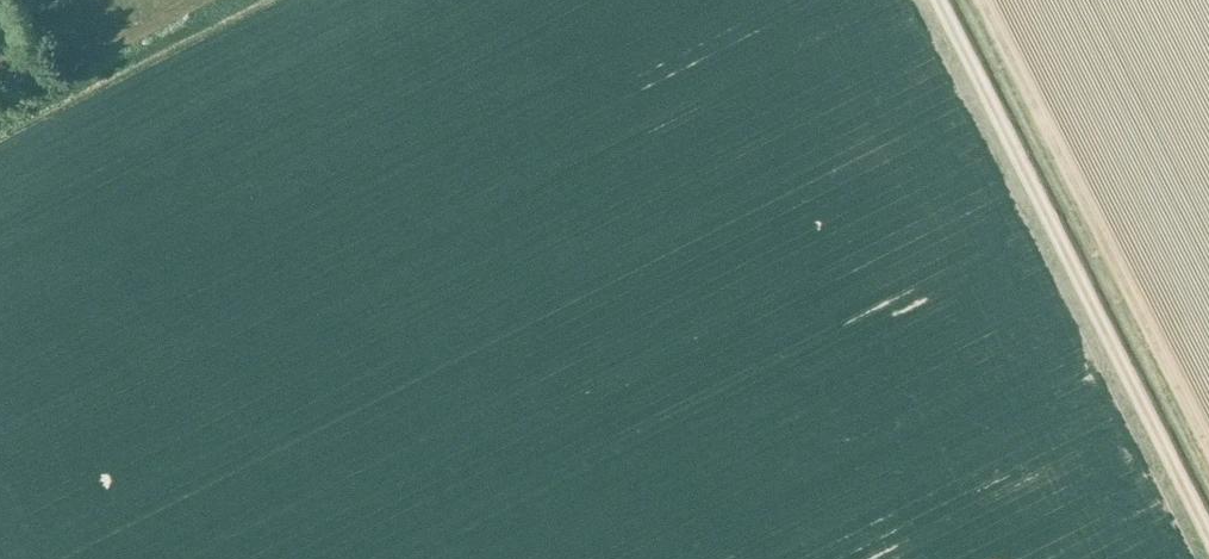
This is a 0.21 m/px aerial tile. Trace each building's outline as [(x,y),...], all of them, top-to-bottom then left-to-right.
[(0,69),(0,89),(9,88),(9,69),(0,69)]
